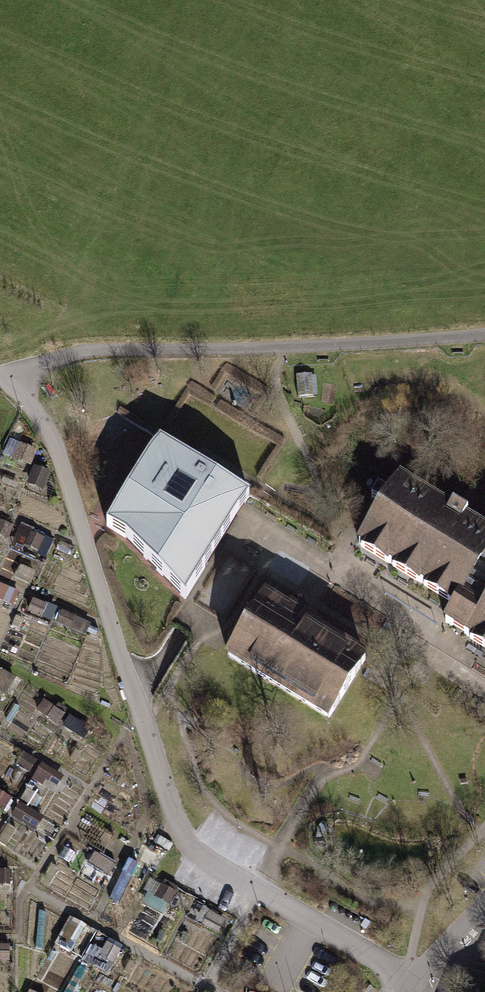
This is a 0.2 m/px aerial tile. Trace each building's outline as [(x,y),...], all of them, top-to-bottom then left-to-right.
[(104,523),(191,605),(242,510),(249,498),(255,486),(154,431),(142,453),(108,515),(104,523)] [(362,537),(467,596),(453,621),(484,639),(484,518),(399,470),(362,537)] [(260,590),(226,653),(334,717),(371,653),(260,590)] [(19,677),(0,666),(0,687),(10,693),(19,677)] [(85,872),(104,884),(119,861),(99,849),(85,872)] [(126,871),(113,895),(122,900),(135,875),(126,871)] [(71,918),(60,942),(72,947),(83,923),(71,918)] [(11,958),(12,944),(0,943),(0,958),(11,958)]
